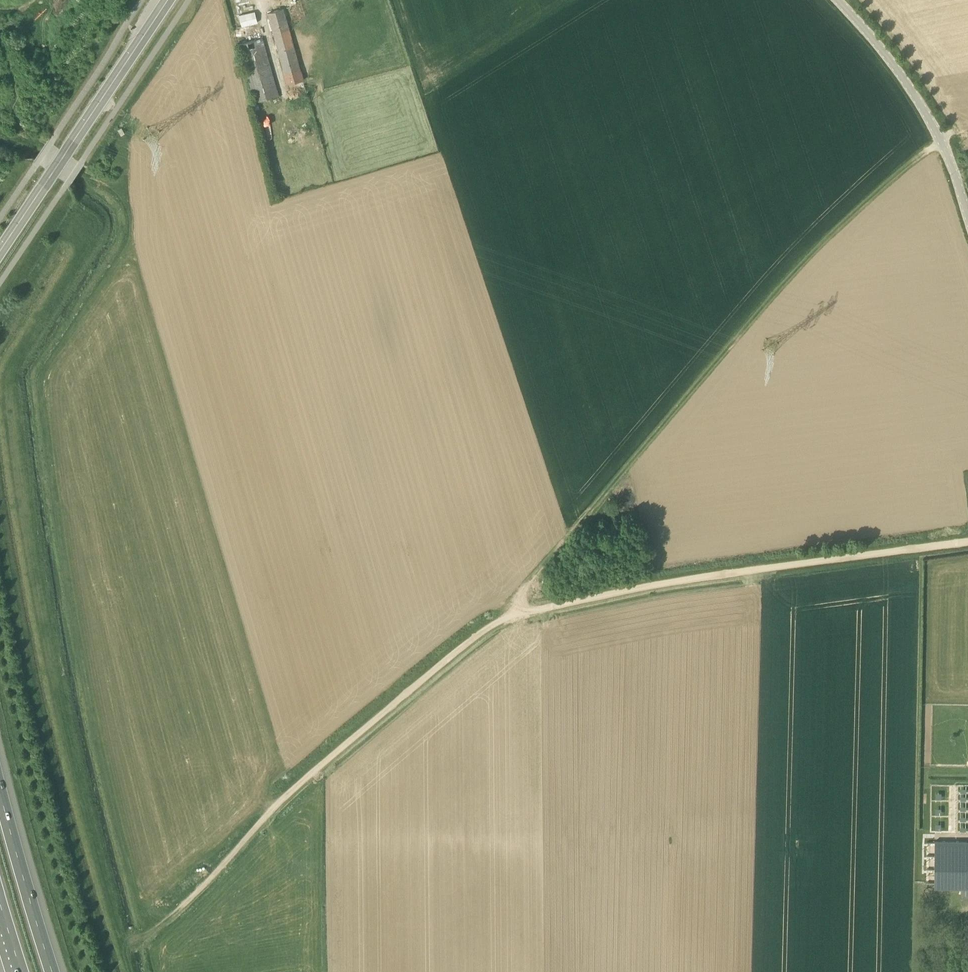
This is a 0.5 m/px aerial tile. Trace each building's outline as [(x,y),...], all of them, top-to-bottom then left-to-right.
[(267,13),(287,84),(304,80),(298,59),(284,9),(267,13)] [(239,15),(242,25),(242,27),(246,26),(258,22),(255,11),(239,15)] [(261,41),(260,38),(239,44),(255,102),(279,95),(263,41),(261,41)] [(935,888),(966,888),(966,895),(967,895),(967,844),(967,841),(961,841),(935,841),(935,887),(935,888)]
